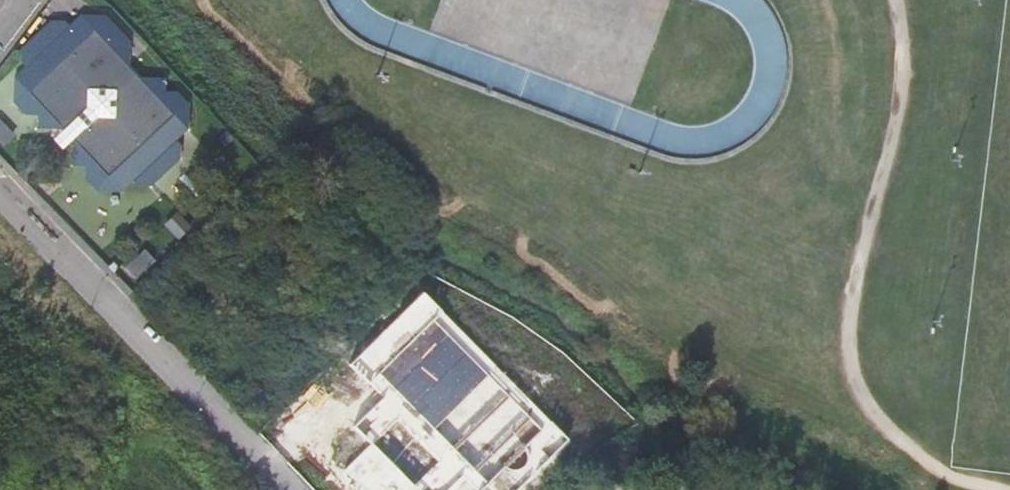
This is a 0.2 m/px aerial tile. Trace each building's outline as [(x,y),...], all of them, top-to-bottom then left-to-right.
[(61,17),(47,20),(14,48),(12,61),(19,68),(6,81),(3,101),(15,112),(28,112),(30,121),(32,123),(52,123),(63,136),(64,162),(74,165),(76,176),(89,189),(113,189),(123,179),(126,182),(149,182),(177,156),(180,143),(174,135),(182,125),(182,99),(171,87),(158,87),(158,74),(138,75),(123,59),(124,39),(101,14),(79,12),(67,24),(61,17)] [(245,350),(373,489),(482,489),(531,440),(326,274),(245,350)]
